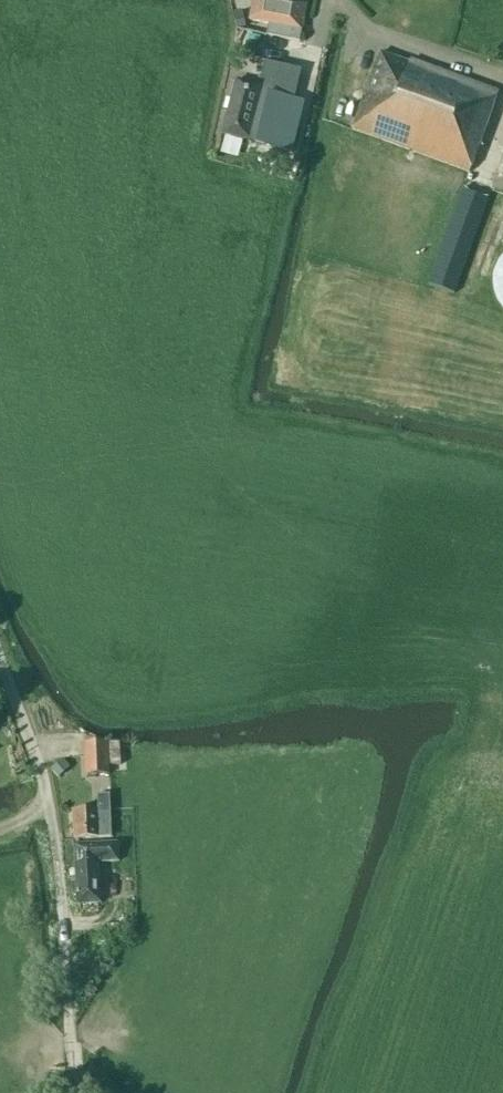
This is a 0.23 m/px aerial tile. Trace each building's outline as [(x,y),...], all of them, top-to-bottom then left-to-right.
[(299,41),(301,31),(303,31),(308,5),(285,0),(254,0),(250,20),(269,24),(266,35),(299,41)] [(352,129),(469,172),(497,92),(410,60),(409,63),(379,52),(352,129)] [(286,88),(290,71),(291,69),(267,63),(261,87),(234,80),(221,132),(279,147),(295,151),(304,111),(289,107),(290,106),(289,105),(293,89),(286,88)] [(428,284),(454,293),(486,199),(461,190),(428,284)] [(501,255),(499,258),(497,261),(496,265),(494,269),(494,271),(493,275),(493,279),(493,282),(493,286),(494,290),(496,294),(497,298),(499,302),(502,305),(502,306),(502,253),(501,255)] [(84,775),(109,774),(108,741),(83,742),(84,775)] [(72,811),(74,839),(112,837),(110,795),(98,795),(98,809),(72,811)] [(99,861),(115,861),(119,860),(118,841),(114,842),(74,844),(76,903),(101,902),(99,861)]
